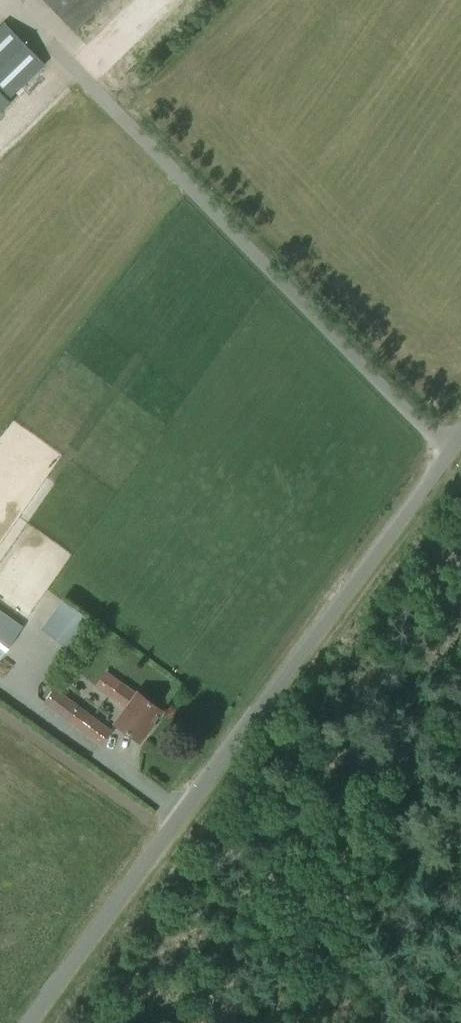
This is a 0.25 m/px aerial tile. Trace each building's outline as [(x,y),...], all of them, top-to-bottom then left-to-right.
[(73,28),(102,0),(46,0),(73,28)] [(0,27),(0,95),(5,101),(44,64),(4,23),(0,27)] [(64,600),(43,626),(68,646),(89,621),(64,600)] [(21,626),(1,612),(0,611),(0,655),(21,626)] [(139,741),(162,711),(138,693),(136,695),(121,684),(111,697),(126,708),(115,723),(139,741)] [(53,689),(43,702),(101,745),(110,732),(53,689)]
